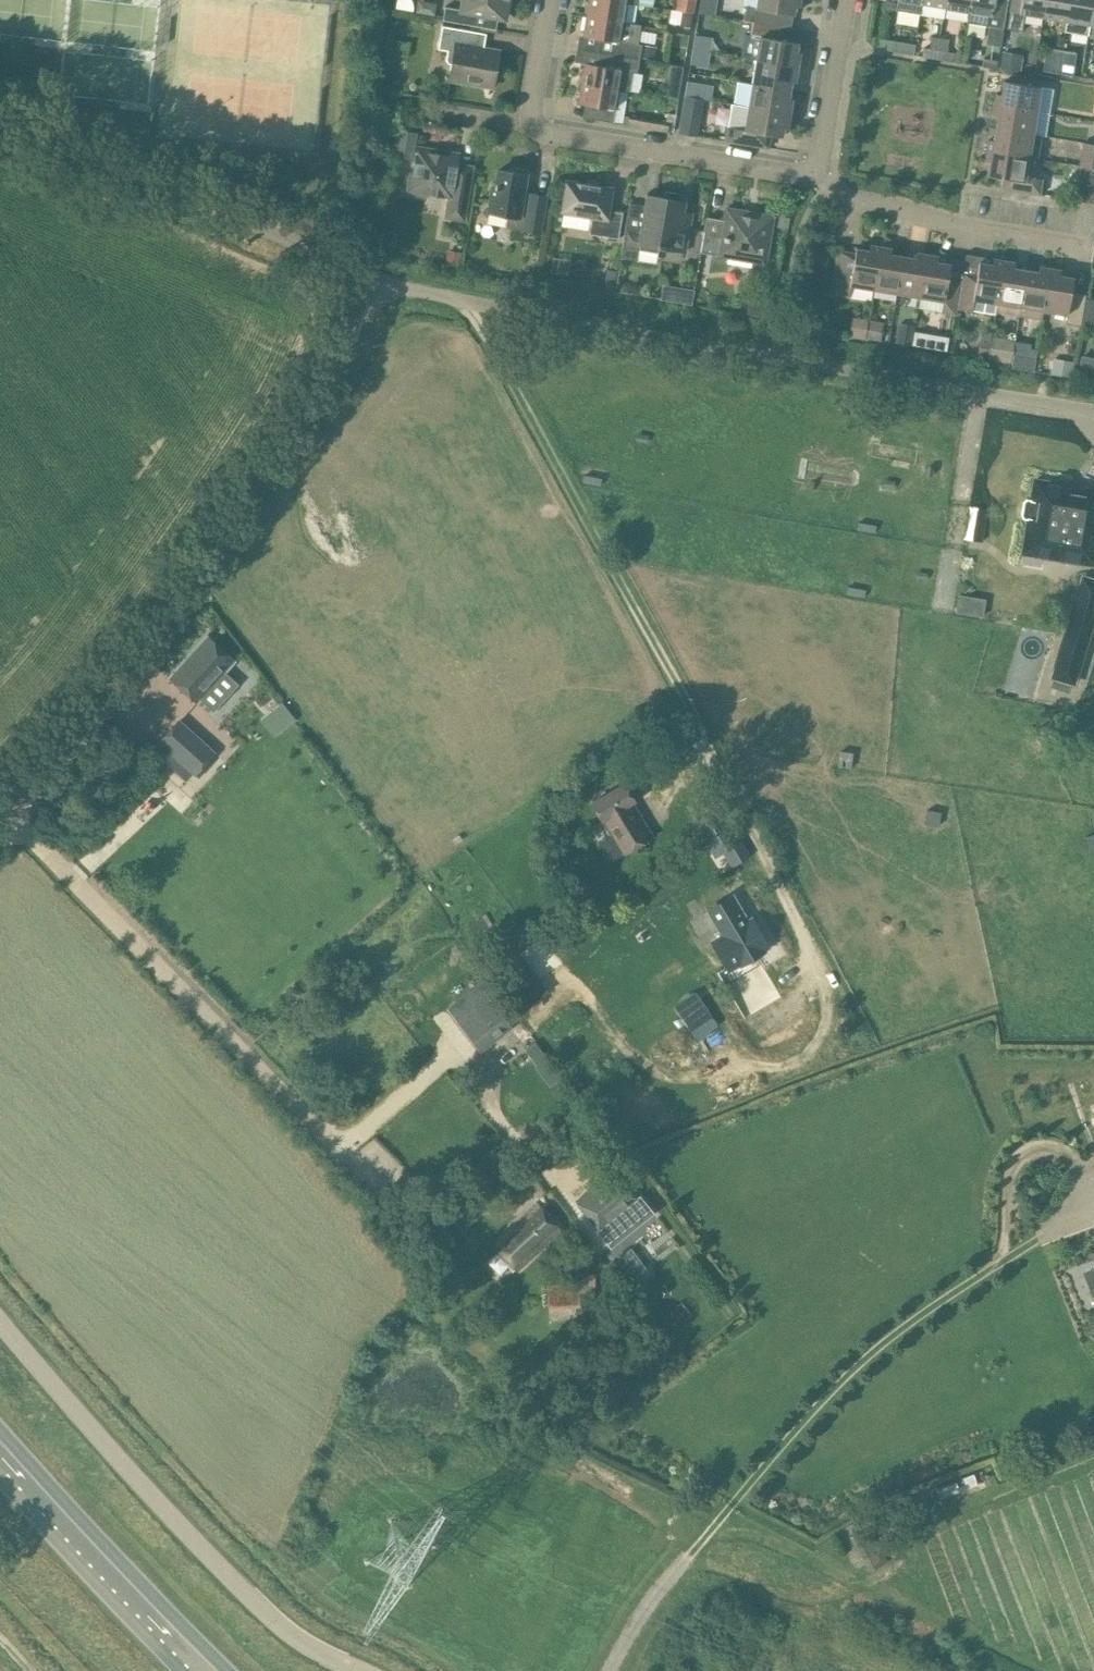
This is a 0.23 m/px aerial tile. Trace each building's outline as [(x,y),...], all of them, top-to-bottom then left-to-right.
[(462,9),(445,6),(443,20),(473,25),(475,13),(505,18),(508,0),(464,0),(462,9)] [(588,16),(624,22),(627,3),(628,2),(615,0),(590,0),(588,16)] [(677,10),(693,12),(695,0),(678,0),(677,10)] [(699,13),(716,15),(718,0),(701,0),(699,13)] [(800,0),(758,0),(757,7),(747,6),(744,20),(753,21),(768,24),(768,23),(770,10),(794,14),(796,5),(800,6),(800,0)] [(923,3),(923,0),(886,0),(884,8),(920,14),(922,3),(923,3)] [(946,7),(969,11),(971,0),(947,0),(946,7)] [(969,11),(970,11),(968,23),(1004,29),(1009,0),(971,0),(969,11)] [(1008,29),(1023,31),(1026,13),(1044,16),(1047,0),(1011,0),(1009,11),(1011,11),(1008,29)] [(1044,16),(1067,20),(1071,0),(1047,0),(1044,16)] [(1067,20),(1068,20),(1066,32),(1089,36),(1091,24),(1090,24),(1093,3),(1093,0),(1071,0),(1067,20)] [(693,13),(682,12),(680,25),(691,27),(693,13)] [(599,51),(640,58),(642,45),(621,42),(624,22),(588,16),(584,36),(595,37),(593,50),(599,51)] [(757,60),(798,67),(801,52),(797,52),(798,42),(774,38),(777,25),(768,23),(768,24),(753,21),(750,35),(761,37),(757,60)] [(481,32),(443,26),(439,49),(448,50),(446,60),(449,63),(453,64),(450,79),(493,87),(499,51),(482,48),(479,44),(481,32)] [(696,34),(693,50),(702,51),(702,52),(711,53),(713,37),(696,34)] [(937,59),(939,50),(924,47),(922,56),(937,59)] [(702,51),(693,50),(691,64),(699,66),(702,52),(702,51)] [(954,52),(939,50),(937,59),(952,61),(954,52)] [(638,73),(640,58),(599,51),(597,65),(586,63),(583,83),(620,89),(631,91),(634,72),(638,73)] [(1000,60),(984,57),(982,66),(998,69),(1000,60)] [(798,67),(757,60),(753,83),(790,89),(792,81),(796,82),(798,67)] [(1058,73),(1060,64),(1044,61),(1043,70),(1058,73)] [(1075,67),(1060,64),(1058,73),(1073,76),(1075,67)] [(996,93),(995,103),(1037,110),(1041,86),(1005,80),(1002,94),(996,93)] [(686,97),(704,99),(706,84),(697,82),(688,81),(686,97)] [(620,89),(583,83),(580,103),(590,105),(588,118),(614,122),(620,89)] [(753,83),(749,107),(790,113),(793,99),(789,98),(790,89),(753,83)] [(679,99),(681,87),(667,85),(665,96),(679,99)] [(704,99),(686,97),(683,111),(702,114),(704,99)] [(995,103),(993,114),(999,115),(997,127),(1033,134),(1042,136),(1046,137),(1048,123),(1050,113),(1037,110),(995,103)] [(749,107),(732,104),(726,141),(765,147),(767,134),(782,137),(784,127),(788,128),(790,113),(749,107)] [(989,139),(987,150),(1029,157),(1038,159),(1042,136),(1032,134),(1033,134),(997,127),(995,140),(989,139)] [(413,158),(417,133),(399,130),(395,156),(413,158)] [(1083,142),(1079,166),(1081,166),(1093,168),(1093,144),(1083,142)] [(473,169),(456,166),(458,153),(419,147),(414,175),(411,174),(408,193),(426,196),(427,192),(450,196),(447,217),(464,220),(473,169)] [(1029,157),(987,150),(985,161),(991,162),(989,175),(1003,177),(1002,188),(1041,194),(1044,179),(1026,176),(1029,157)] [(1081,166),(1079,178),(1083,179),(1080,200),(1093,203),(1093,168),(1081,166)] [(527,174),(499,170),(496,187),(493,186),(489,212),(508,215),(506,227),(540,233),(547,196),(524,192),(527,174)] [(623,247),(621,258),(638,260),(640,250),(641,244),(686,252),(690,224),(682,223),(686,201),(679,200),(683,179),(657,174),(653,196),(647,195),(646,206),(630,203),(623,247)] [(612,188),(568,181),(563,212),(592,216),(589,234),(619,239),(623,213),(608,210),(612,188)] [(774,216),(726,208),(724,220),(707,217),(701,252),(729,257),(728,262),(752,266),(753,261),(765,263),(774,216)] [(874,288),(881,246),(871,244),(870,250),(857,248),(854,262),(839,260),(834,291),(849,293),(851,284),(874,288)] [(881,246),(874,288),(897,292),(903,256),(891,254),(892,248),(881,246)] [(903,256),(897,292),(921,296),(927,255),(917,253),(916,258),(903,256)] [(939,257),(927,255),(921,296),(945,300),(943,312),(956,314),(957,308),(961,279),(949,277),(951,264),(938,261),(939,257)] [(997,302),(1004,260),(994,258),(993,263),(979,261),(977,274),(963,272),(961,279),(957,308),(974,311),(976,298),(997,302)] [(997,302),(996,312),(1020,316),(1022,306),(1020,306),(1026,271),(1014,269),(1015,262),(1004,260),(997,302)] [(1026,271),(1020,306),(1022,306),(1020,316),(1043,320),(1044,310),(1051,268),(1040,266),(1039,273),(1026,271)] [(1044,310),(1067,314),(1066,323),(1081,325),(1086,294),(1072,292),(1074,277),(1061,275),(1062,269),(1051,268),(1044,310)] [(605,274),(603,288),(613,290),(615,276),(605,274)] [(677,297),(676,300),(694,302),(695,288),(666,284),(665,295),(677,297)] [(883,322),(868,320),(866,337),(881,340),(883,322)] [(897,343),(912,345),(915,327),(900,324),(899,334),(897,343)] [(914,336),(912,345),(924,347),(927,334),(915,332),(914,336)] [(988,359),(991,338),(982,336),(979,357),(988,359)] [(991,338),(988,359),(989,359),(989,360),(1012,363),(1016,339),(993,336),(992,338),(991,338)] [(1012,366),(1035,370),(1037,352),(1015,348),(1012,366)] [(1080,372),(1093,375),(1093,359),(1082,357),(1080,372)] [(1075,362),(1054,358),(1051,374),(1072,377),(1075,362)] [(1029,519),(1021,566),(1043,570),(1045,557),(1093,565),(1093,498),(1069,494),(1070,486),(1035,480),(1032,499),(1027,498),(1024,501),(1022,515),(1024,518),(1029,519)] [(973,504),(967,536),(985,540),(991,508),(973,504)] [(1093,626),(1093,576),(1082,573),(1050,677),(1076,685),(1093,626)] [(963,595),(962,613),(987,614),(987,596),(963,595)] [(207,635),(170,677),(198,703),(201,699),(214,711),(238,685),(225,673),(236,661),(207,635)] [(282,703),(275,709),(290,726),(297,720),(282,703)] [(196,774),(215,753),(179,721),(160,742),(196,774)] [(636,801),(625,783),(591,804),(602,822),(609,818),(629,850),(652,835),(632,804),(636,801)] [(715,856),(732,850),(716,811),(699,818),(715,856)] [(714,941),(730,968),(767,946),(751,920),(747,922),(732,897),(710,910),(725,935),(714,941)] [(519,1019),(497,991),(489,997),(485,991),(453,1015),(482,1052),(513,1028),(511,1025),(519,1019)] [(541,1040),(530,1047),(553,1085),(564,1077),(541,1040)] [(618,1167),(577,1200),(600,1229),(598,1231),(610,1246),(653,1211),(618,1167)] [(565,1232),(541,1201),(494,1243),(493,1244),(517,1271),(544,1246),(547,1249),(565,1232)] [(634,1253),(618,1264),(635,1287),(651,1275),(634,1253)] [(1084,1272),(1093,1299),(1093,1268),(1084,1272)] [(580,1284),(548,1286),(550,1310),(581,1307),(580,1298),(598,1297),(597,1276),(579,1276),(580,1284)]
